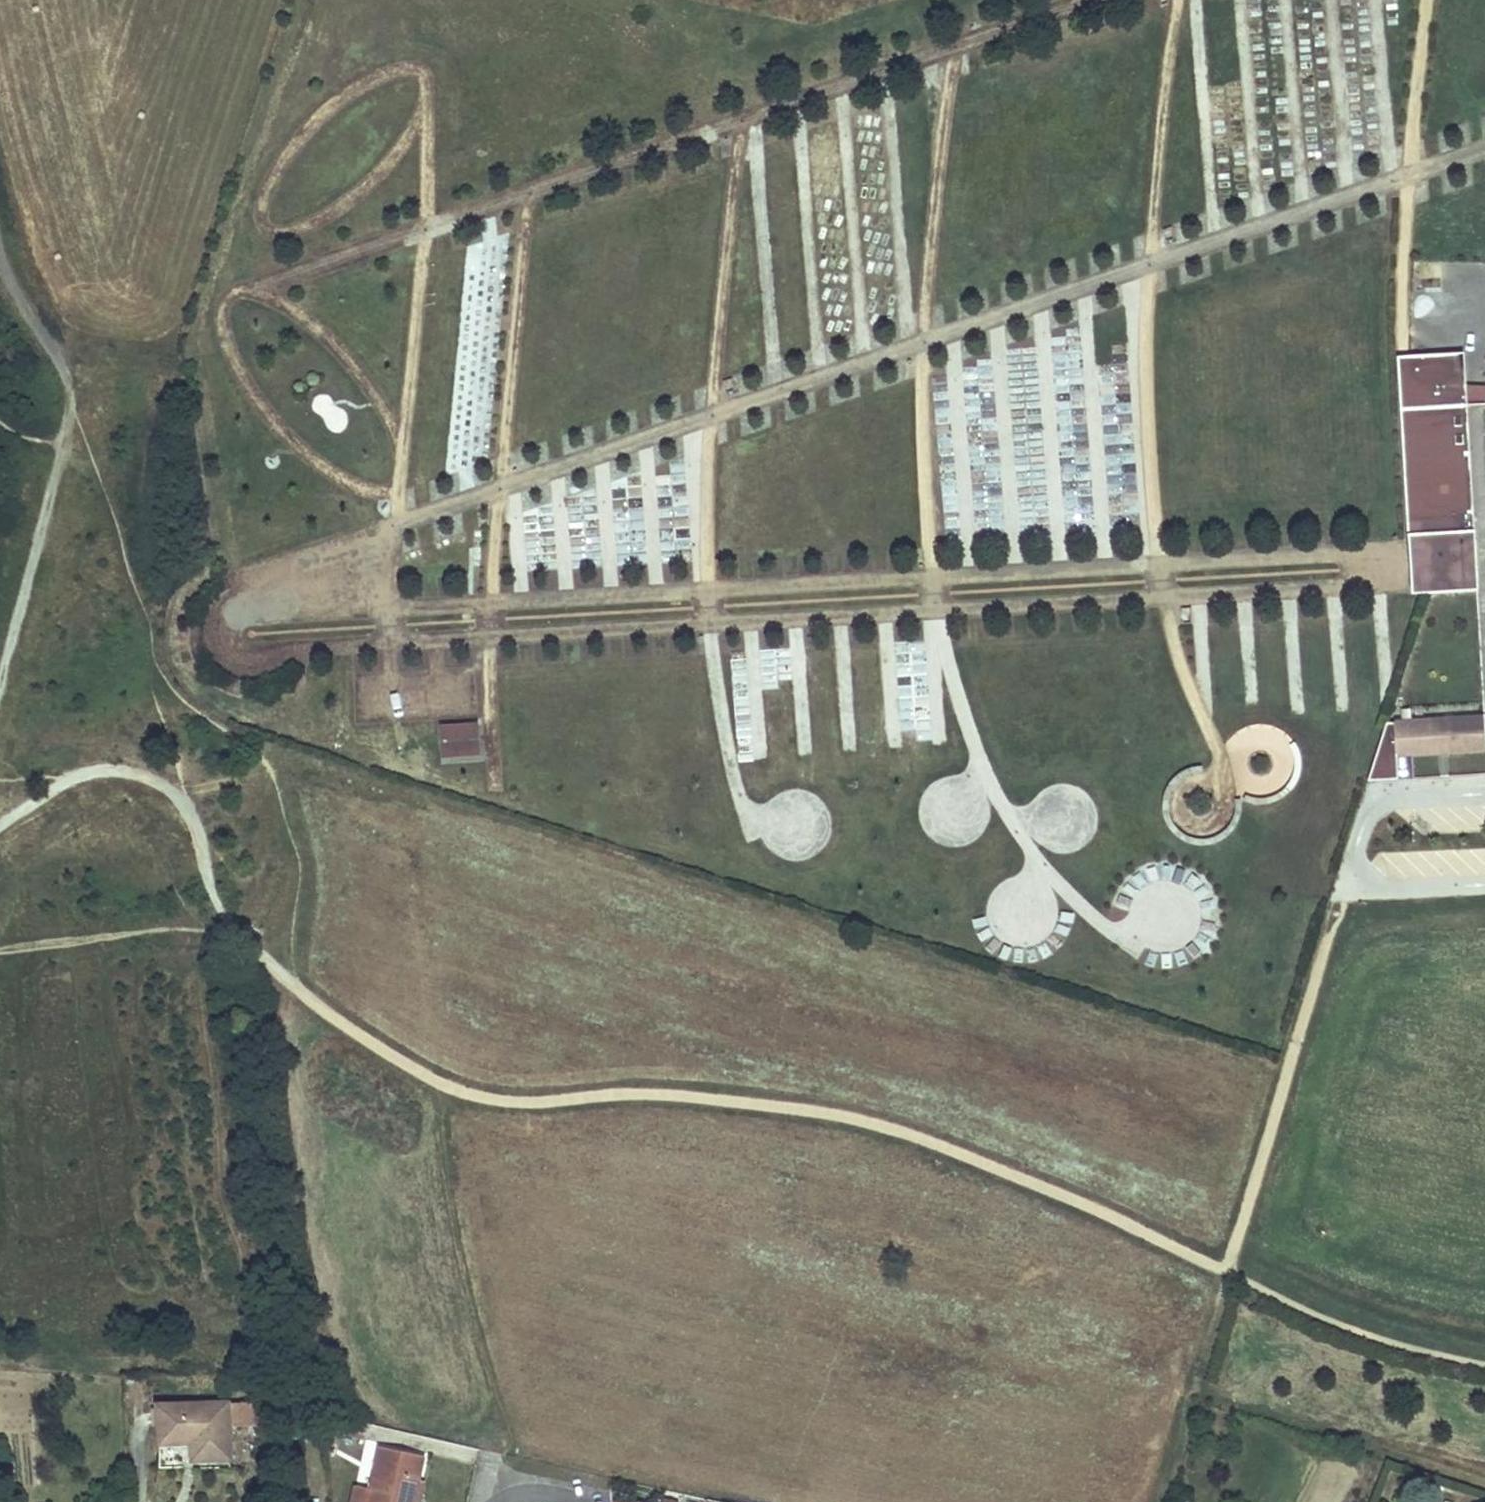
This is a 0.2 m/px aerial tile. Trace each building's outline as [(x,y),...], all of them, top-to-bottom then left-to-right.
[(1462,354),(1408,357),(1419,537),(1472,534),(1465,407),(1464,389),(1462,354)] [(1464,389),(1465,407),(1483,406),(1484,401),(1484,400),(1484,387),(1464,389)] [(524,509),(526,547),(554,546),(552,507),(524,509)] [(569,509),(567,556),(583,557),(584,541),(597,542),(598,510),(569,509)] [(1474,537),(1409,541),(1412,600),(1422,599),(1477,596),(1474,537)] [(1384,724),(1366,782),(1396,780),(1395,755),(1484,750),(1484,749),(1483,719),(1384,724)] [(475,725),(444,727),(446,758),(477,756),(475,725)] [(228,1402),(159,1405),(160,1443),(192,1442),(193,1460),(230,1458),(229,1426),(258,1425),(256,1401),(228,1402)] [(419,1481),(424,1457),(381,1447),(371,1489),(358,1486),(354,1501),(413,1501),(419,1481)] [(413,1501),(421,1501),(425,1482),(419,1481),(413,1501)]
